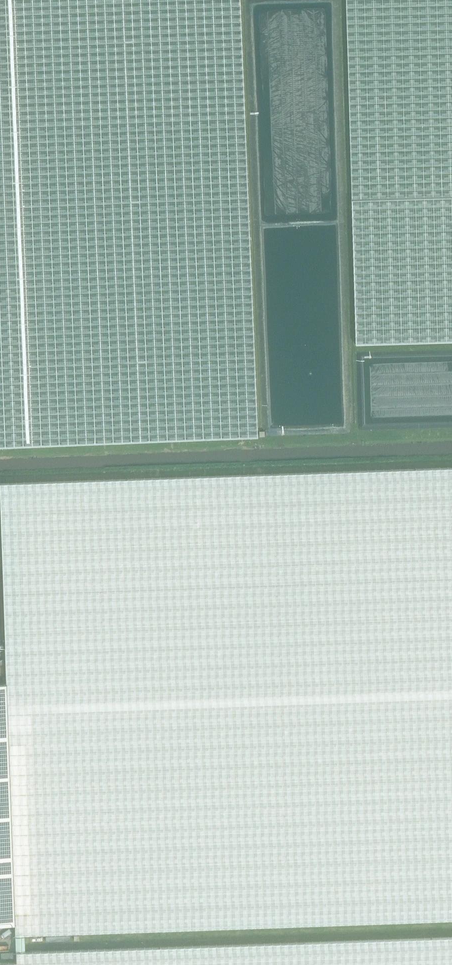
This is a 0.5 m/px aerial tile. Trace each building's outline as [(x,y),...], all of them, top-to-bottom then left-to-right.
[(258,437),(240,0),(0,0),(0,447),(258,437)] [(352,199),(356,345),(451,342),(451,0),(346,0),(352,199)] [(14,924),(15,934),(451,919),(451,469),(0,483),(7,684),(0,684),(0,925),(14,924)] [(33,951),(33,935),(16,935),(17,962),(0,963),(0,964),(451,964),(451,937),(33,951)]
